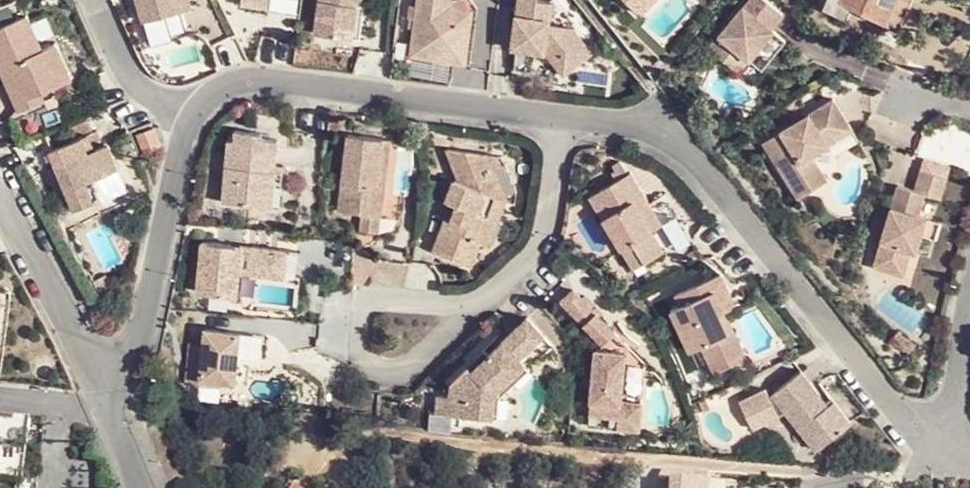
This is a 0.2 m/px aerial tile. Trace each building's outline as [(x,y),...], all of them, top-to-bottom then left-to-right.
[(142,17),(179,4),(178,0),(136,0),(142,17)] [(262,6),(290,9),(291,0),(263,0),(262,6)] [(304,27),(355,39),(361,0),(309,0),(304,27)] [(458,40),(470,1),(468,0),(413,0),(406,59),(427,61),(439,52),(439,49),(453,39),(458,40)] [(556,65),(569,56),(579,69),(595,57),(573,30),(549,27),(553,3),(538,1),(538,0),(519,0),(512,49),(548,55),(556,65)] [(644,12),(656,0),(631,0),(644,12)] [(706,47),(727,64),(743,41),(765,60),(782,40),(767,27),(779,11),(765,0),(742,0),(706,47)] [(821,9),(844,19),(849,8),(896,29),(909,0),(825,0),(821,9)] [(39,46),(23,12),(0,22),(0,75),(15,107),(29,101),(26,93),(36,89),(54,81),(39,46)] [(467,36),(458,40),(453,39),(439,49),(439,52),(427,61),(463,62),(467,36)] [(743,41),(727,64),(735,70),(745,57),(760,67),(765,60),(743,41)] [(56,43),(39,46),(54,81),(70,75),(56,43)] [(569,56),(556,65),(566,79),(579,69),(569,56)] [(52,91),(36,89),(26,93),(29,101),(52,91)] [(803,129),(795,116),(764,136),(784,169),(792,166),(807,191),(829,178),(815,153),(839,137),(836,130),(852,121),(835,93),(810,108),(819,120),(803,129)] [(810,108),(795,116),(803,129),(819,120),(810,108)] [(117,147),(112,135),(105,119),(57,139),(82,199),(104,190),(95,172),(128,158),(122,144),(117,147)] [(861,138),(852,121),(836,130),(839,137),(815,153),(829,178),(834,171),(835,167),(838,161),(840,154),(843,150),(847,148),(861,138)] [(269,165),(273,133),(263,131),(262,127),(236,124),(235,134),(228,133),(222,195),(248,198),(249,193),(265,195),(267,177),(271,177),(273,166),(269,165)] [(138,134),(143,153),(158,149),(154,130),(138,134)] [(377,155),(387,155),(389,138),(346,132),(337,209),(380,213),(386,165),(376,165),(377,155)] [(118,133),(112,135),(117,147),(122,144),(118,133)] [(281,133),(273,133),(269,165),(273,166),(278,167),(281,133)] [(502,172),(510,194),(511,186),(508,170),(504,156),(444,147),(453,181),(502,172)] [(386,165),(387,155),(377,155),(376,165),(386,165)] [(136,177),(128,158),(95,172),(104,190),(136,177)] [(285,168),(278,167),(273,166),(271,177),(267,177),(265,195),(249,193),(248,198),(282,203),(285,168)] [(799,195),(807,191),(792,166),(784,169),(799,195)] [(592,195),(622,244),(624,243),(642,242),(648,242),(655,245),(666,250),(655,231),(645,215),(655,208),(633,171),(592,195)] [(925,233),(930,216),(923,214),(929,197),(941,200),(948,179),(921,171),(916,187),(898,183),(872,266),(905,276),(913,253),(918,255),(925,233)] [(509,204),(510,194),(502,172),(453,181),(448,181),(448,185),(440,204),(445,206),(451,208),(446,227),(439,224),(429,254),(465,268),(473,245),(480,246),(489,220),(481,217),(488,197),(496,200),(509,204)] [(489,220),(496,200),(488,197),(481,217),(489,220)] [(451,208),(445,206),(439,224),(446,227),(451,208)] [(665,225),(655,208),(645,215),(655,231),(665,225)] [(946,221),(930,216),(925,233),(940,238),(946,221)] [(228,249),(229,241),(201,237),(196,289),(235,294),(238,271),(239,265),(284,270),(287,247),(240,242),(239,250),(228,249)] [(240,242),(229,241),(228,249),(239,250),(240,242)] [(624,243),(622,244),(625,250),(635,244),(647,262),(666,250),(655,245),(648,242),(642,242),(624,243)] [(635,244),(625,250),(636,269),(647,262),(635,244)] [(284,270),(296,271),(299,249),(287,247),(284,270)] [(239,265),(238,271),(296,277),(296,271),(284,270),(239,265)] [(716,271),(704,278),(716,300),(717,299),(715,295),(725,288),(716,271)] [(716,300),(704,278),(669,297),(676,308),(666,314),(689,354),(700,349),(710,367),(736,351),(712,311),(710,312),(707,306),(713,303),(713,302),(716,300)] [(583,323),(598,310),(577,286),(563,300),(583,323)] [(716,300),(747,356),(749,355),(717,299),(716,300)] [(715,375),(747,356),(716,300),(713,302),(713,303),(707,306),(710,312),(712,311),(736,351),(710,367),(715,375)] [(616,331),(598,310),(583,323),(602,344),(616,331)] [(520,355),(531,367),(556,342),(529,315),(490,352),(484,346),(451,379),(456,383),(455,392),(436,390),(434,409),(496,416),(499,397),(510,387),(511,386),(516,381),(505,369),(520,355)] [(205,326),(202,340),(199,374),(221,376),(234,379),(239,329),(205,326)] [(918,343),(899,329),(893,338),(912,352),(918,343)] [(199,374),(202,340),(190,339),(185,380),(220,385),(221,376),(199,374)] [(595,350),(592,371),(600,373),(599,380),(591,380),(587,415),(615,418),(614,430),(637,434),(640,407),(619,403),(624,355),(595,350)] [(516,381),(531,367),(520,355),(505,369),(516,381)] [(600,373),(592,371),(591,380),(599,380),(600,373)] [(829,406),(803,373),(772,399),(769,400),(764,391),(738,404),(752,431),(785,414),(810,447),(817,452),(852,425),(834,403),(829,406)] [(506,417),(510,387),(499,397),(496,416),(506,417)] [(0,409),(0,487),(14,487),(25,413),(0,409)]
